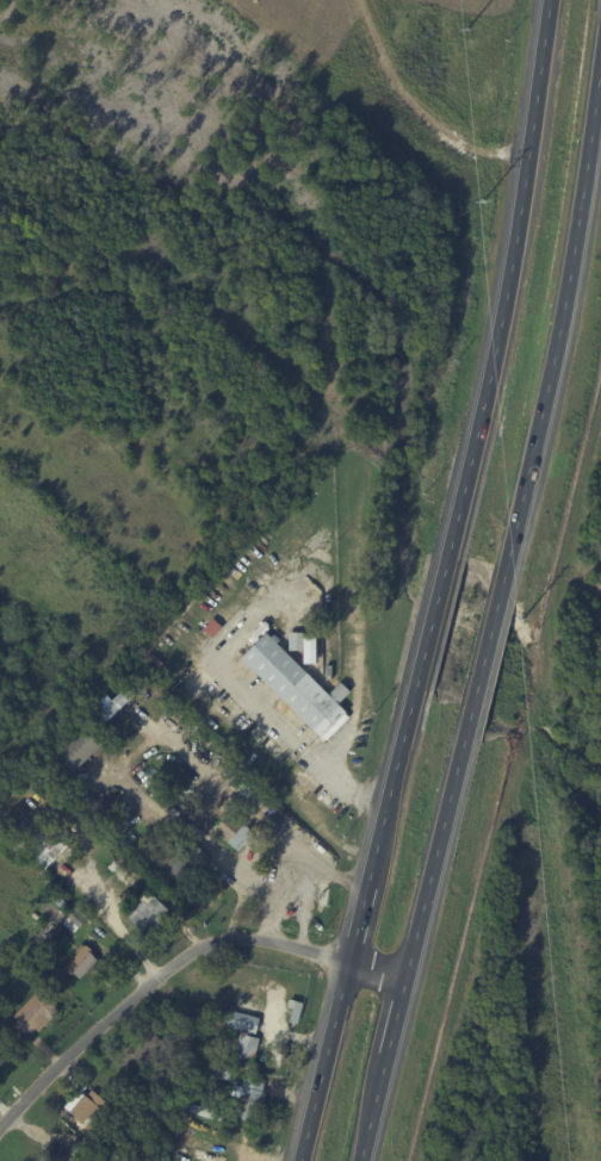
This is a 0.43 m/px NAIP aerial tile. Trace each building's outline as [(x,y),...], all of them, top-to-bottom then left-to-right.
[(221,625),(211,637),(202,628),(211,617),(221,625)] [(328,693),(340,681),(349,690),(337,702),(346,710),(343,713),(347,716),(324,739),(321,735),(240,657),(265,631),(328,693)] [(300,632),(302,648),(287,648),(287,632),(300,632)] [(302,663),(302,637),(316,637),(316,663),(302,663)] [(332,681),(326,681),(329,662),(335,663),(332,681)] [(131,699),(103,725),(95,718),(131,685),(137,693),(131,699)] [(105,744),(75,772),(58,755),(88,726),(105,744)] [(148,771),(151,768),(157,772),(154,777),(148,771)] [(256,833),(241,852),(216,831),(224,820),(223,819),(229,812),(244,825),(246,825),(248,827),(249,826),(253,828),(252,830),(256,833)] [(37,815),(43,822),(41,825),(33,818),(37,815)] [(67,850),(47,870),(26,850),(31,844),(27,842),(26,844),(14,832),(29,818),(35,822),(41,827),(44,822),(54,831),(55,830),(70,845),(67,850)] [(200,865),(182,883),(172,874),(173,873),(163,864),(185,840),(192,848),(197,843),(210,855),(200,865)] [(326,890),(329,890),(327,905),(320,904),(320,900),(312,899),(315,888),(321,888),(320,892),(321,892),(321,889),(326,890)] [(55,892),(66,901),(66,902),(72,907),(69,909),(68,908),(64,912),(50,896),(55,892)] [(169,912),(163,918),(166,919),(157,929),(155,926),(148,935),(129,917),(136,908),(137,908),(144,901),(142,899),(149,892),(156,898),(156,896),(171,909),(169,912)] [(88,918),(89,919),(75,933),(64,923),(78,908),(78,909),(82,905),(92,914),(88,918)] [(63,940),(60,944),(56,940),(56,939),(54,936),(37,954),(30,946),(52,923),(60,929),(58,930),(61,933),(63,931),(69,936),(63,940)] [(92,949),(94,951),(92,954),(99,961),(82,980),(75,973),(73,975),(66,968),(79,955),(76,952),(83,944),(86,946),(87,945),(92,949)] [(35,1033),(30,1038),(16,1025),(21,1019),(17,1016),(41,991),(63,1011),(54,1020),(52,1020),(42,1031),(38,1029),(35,1033)] [(262,999),(266,999),(261,1017),(264,1018),(260,1033),(230,1026),(225,1044),(217,1043),(227,1007),(235,1008),(238,992),(262,999)] [(297,1001),(306,1004),(300,1025),(292,1023),(296,1008),(290,1007),(292,1000),(297,1001)] [(253,1036),(258,1037),(253,1057),(244,1055),(243,1058),(234,1056),(235,1053),(233,1053),(238,1030),(247,1032),(247,1035),(253,1036)] [(287,1044),(281,1074),(258,1069),(264,1039),(287,1044)] [(212,1060),(241,1067),(237,1081),(209,1074),(212,1060)] [(267,1086),(266,1091),(269,1092),(266,1107),(262,1106),(259,1122),(235,1116),(238,1100),(242,1100),(247,1078),(268,1084),(267,1086)] [(81,1092),(88,1097),(94,1091),(109,1103),(95,1118),(92,1115),(83,1124),(76,1118),(78,1117),(70,1111),(78,1104),(74,1101),(81,1092)] [(223,1111),(219,1120),(187,1111),(190,1103),(223,1111)] [(161,1119),(169,1122),(167,1132),(159,1130),(161,1119)] [(135,1137),(129,1132),(135,1125),(141,1129),(135,1137)] [(69,1150),(80,1138),(91,1148),(80,1160),(69,1150)]
